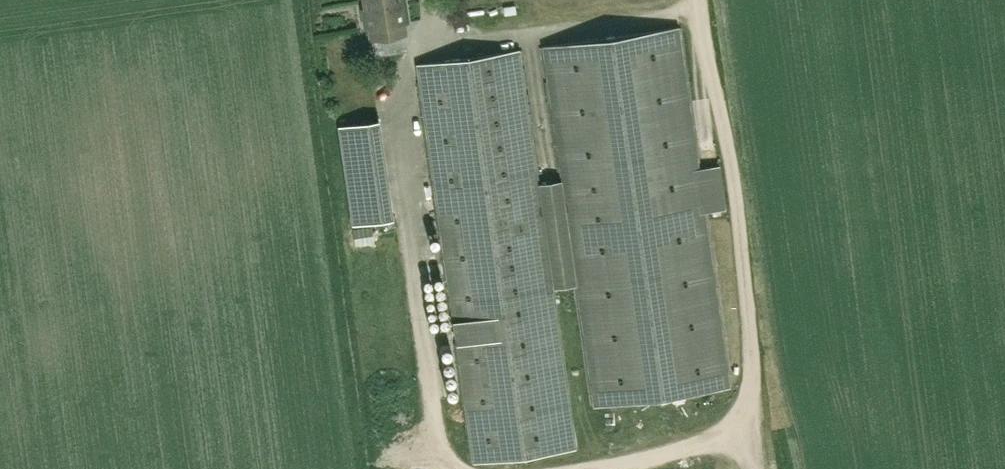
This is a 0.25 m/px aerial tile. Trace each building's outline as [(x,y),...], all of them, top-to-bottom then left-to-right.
[(365,9),(362,9),(365,27),(369,27),(370,39),(405,34),(403,22),(407,21),(404,3),(401,3),(401,0),(364,0),(365,9)] [(575,447),(553,288),(574,285),(591,405),(594,405),(729,386),(731,385),(706,211),(724,208),(718,165),(700,168),(680,27),(678,27),(543,46),(543,47),(540,47),(562,200),(543,203),(521,50),(519,50),(417,64),(419,81),(417,82),(453,336),(455,335),(456,342),(454,342),(471,461),(473,461),(575,447)] [(392,219),(378,119),(338,125),(353,225),(392,219)]
